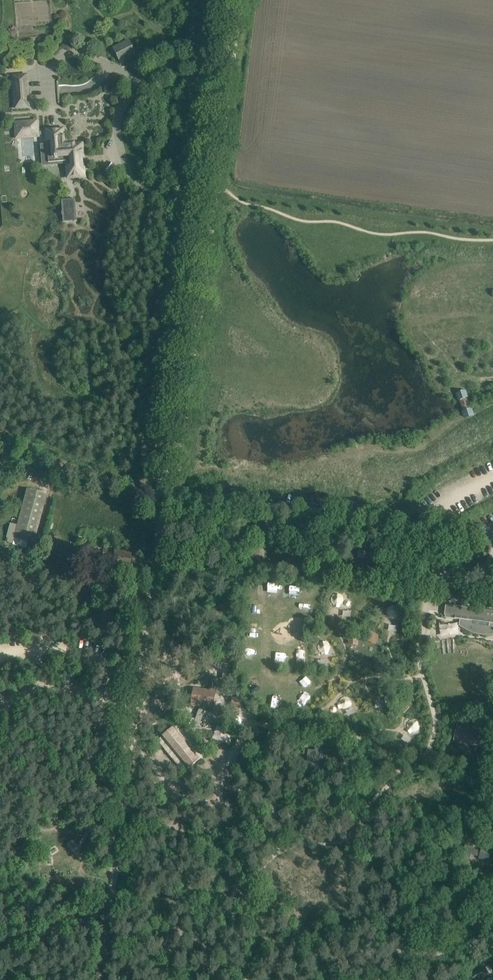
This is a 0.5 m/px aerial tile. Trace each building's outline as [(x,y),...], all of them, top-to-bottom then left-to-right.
[(119,60),(133,52),(127,40),(113,47),(119,60)] [(28,74),(12,75),(14,110),(30,109),(28,74)] [(65,166),(66,178),(85,176),(82,143),(64,145),(63,129),(45,130),(45,132),(38,132),(37,121),(14,123),(15,139),(40,138),(40,135),(45,135),(45,142),(48,142),(49,163),(67,161),(67,166),(65,166)] [(78,220),(77,198),(63,199),(64,220),(78,220)] [(465,390),(457,392),(465,417),(473,415),(465,390)] [(26,549),(28,542),(33,543),(46,495),(27,490),(17,525),(10,523),(5,543),(26,549)] [(93,547),(92,557),(91,558),(112,561),(111,569),(128,572),(131,553),(93,547)] [(79,575),(68,571),(67,574),(61,571),(59,577),(65,579),(64,583),(75,586),(79,575)] [(25,587),(33,581),(30,577),(28,579),(25,575),(18,580),(23,587),(24,586),(25,587)] [(76,587),(90,591),(94,579),(80,575),(76,587)] [(282,591),(283,582),(274,581),(273,590),(282,591)] [(444,615),(446,615),(446,618),(460,620),(465,621),(464,628),(469,632),(472,633),(478,635),(483,635),(492,635),(492,611),(487,610),(469,608),(463,607),(446,605),(444,615)] [(356,626),(356,617),(347,618),(347,626),(356,626)] [(370,632),(366,640),(371,643),(372,641),(374,642),(377,635),(370,632)] [(349,636),(348,641),(351,641),(351,644),(358,644),(359,636),(349,636)] [(222,679),(211,677),(210,688),(210,690),(194,688),(192,706),(201,707),(201,709),(205,710),(205,708),(213,709),(215,691),(216,688),(226,690),(228,679),(222,679)] [(370,688),(376,692),(381,683),(374,680),(370,688)] [(358,703),(366,706),(368,701),(360,697),(358,703)] [(301,701),(300,710),(313,710),(313,701),(301,701)] [(177,724),(158,740),(183,772),(203,755),(177,724)] [(458,724),(454,739),(482,746),(486,731),(458,724)] [(309,750),(307,767),(337,771),(339,753),(332,752),(332,748),(327,747),(327,748),(321,747),(321,746),(316,746),(316,750),(309,750)] [(294,808),(301,811),(307,797),(300,795),(294,808)] [(344,807),(344,797),(335,797),(335,807),(344,807)] [(466,846),(464,854),(489,861),(491,853),(466,846)] [(292,859),(285,865),(291,872),(298,866),(292,859)] [(164,899),(153,898),(153,905),(163,906),(164,899)] [(303,938),(315,937),(313,927),(302,928),(303,938)] [(181,928),(156,937),(159,944),(184,935),(181,928)] [(324,960),(327,970),(334,968),(332,958),(324,960)] [(468,977),(469,979),(480,979),(492,972),(492,968),(491,964),(468,977)]
